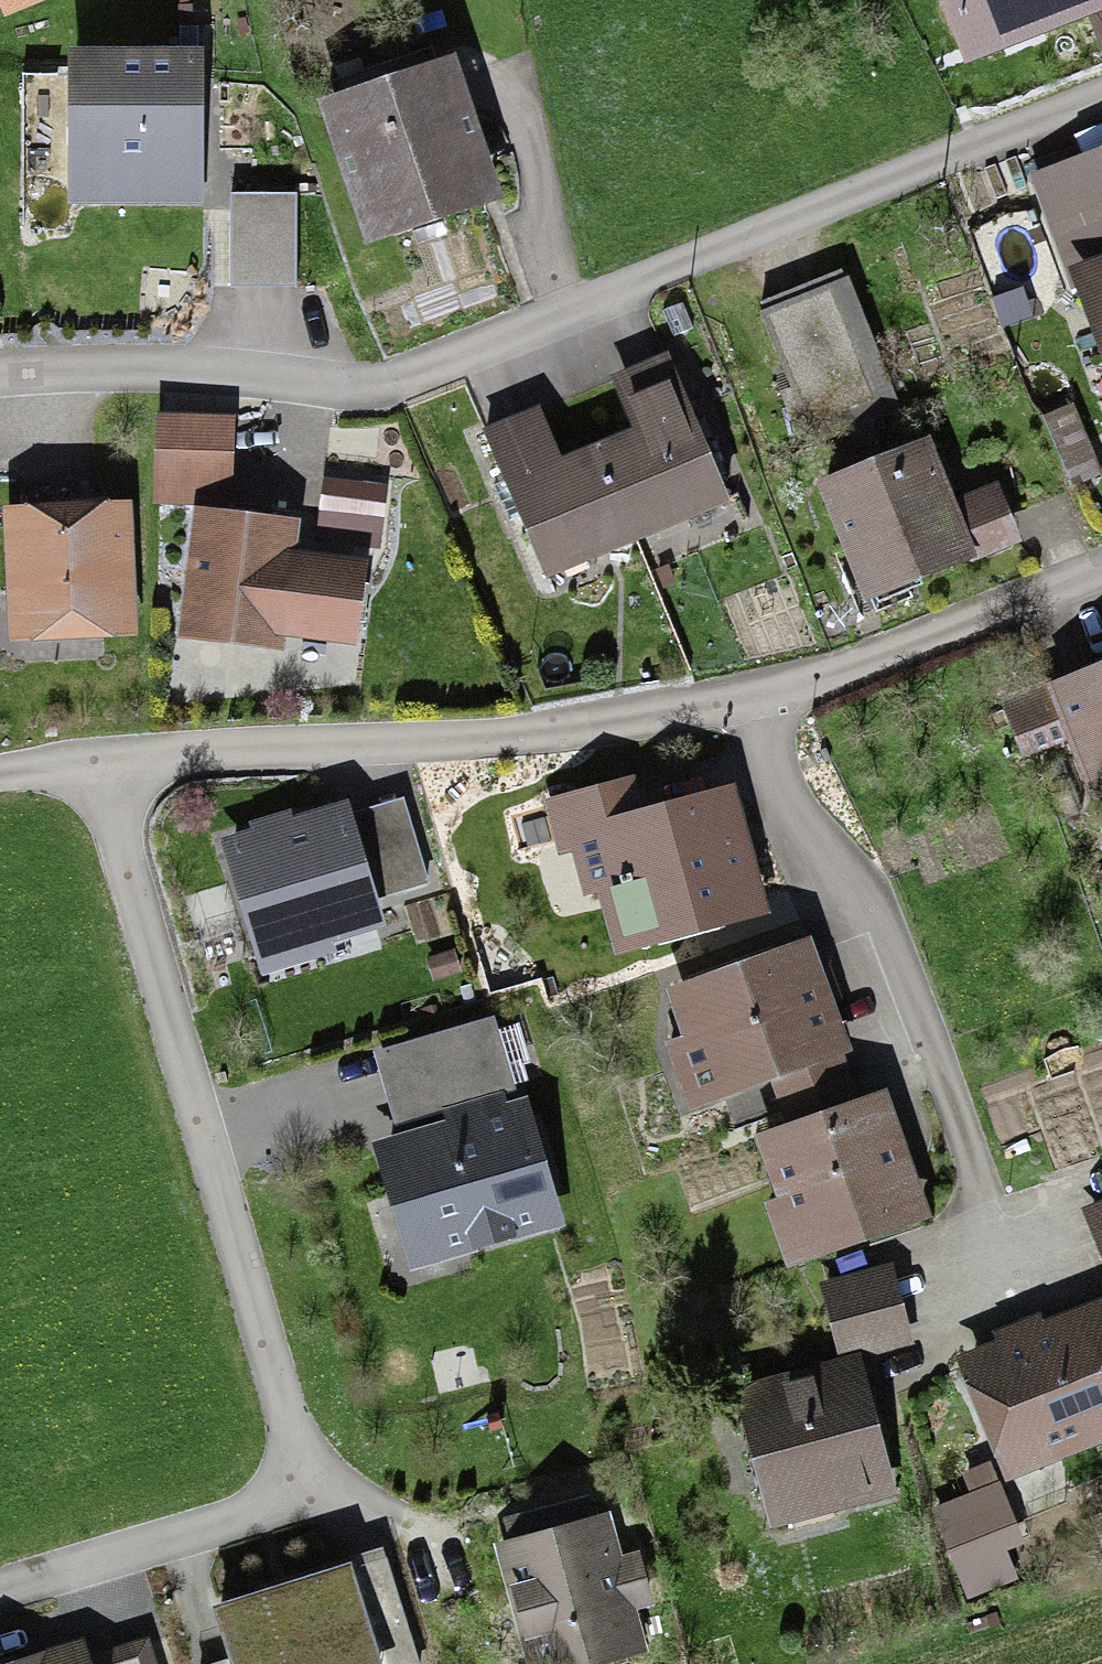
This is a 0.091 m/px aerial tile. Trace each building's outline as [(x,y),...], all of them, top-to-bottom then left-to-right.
[(969,69),(1101,14),(1101,0),(941,0),(969,69)] [(196,59),(76,59),(76,159),(145,159),(145,193),(196,193),(196,59)] [(444,79),(341,114),(377,223),(480,188),(444,79)] [(1036,177),(1061,245),(1101,229),(1094,210),(1101,207),(1101,153),(1036,177)] [(297,194),(231,194),(231,287),(297,287),(297,194)] [(1088,278),(1101,317),(1101,273),(1088,278)] [(849,277),(761,312),(813,446),(902,411),(849,277)] [(630,525),(721,487),(667,357),(624,375),(646,427),(598,448),(630,525)] [(1046,416),(1068,471),(1096,460),(1073,405),(1046,416)] [(528,415),(486,433),(540,562),(630,525),(598,448),(550,468),(528,415)] [(162,418),(160,502),(226,504),(227,486),(229,420),(162,418)] [(1012,534),(995,491),(951,509),(926,448),(827,487),(869,592),(1012,534)] [(329,482),(322,537),(373,543),(380,488),(329,482)] [(118,514),(18,519),(23,629),(123,624),(118,514)] [(348,635),(356,569),(285,560),(289,528),(203,517),(189,631),(234,636),(236,620),(348,635)] [(1101,784),(1101,676),(1061,692),(1056,681),(1004,702),(1025,754),(1076,733),(1097,786),(1101,784)] [(630,786),(552,807),(563,846),(579,842),(591,886),(610,881),(626,941),(752,907),(722,799),(639,822),(630,786)] [(306,927),(319,934),(373,918),(342,814),(233,847),(265,952),(267,952),(263,940),(306,927)] [(772,1066),(784,1101),(846,1078),(801,953),(683,996),(699,1040),(720,1050),(731,1081),(772,1066)] [(491,1022),(386,1053),(404,1117),(509,1086),(491,1022)] [(846,1078),(784,1101),(797,1137),(772,1147),(791,1202),(804,1198),(818,1239),(915,1205),(881,1108),(860,1116),(846,1078)] [(517,1112),(389,1149),(405,1202),(421,1211),(433,1252),(548,1218),(517,1112)] [(1092,1212),(1101,1235),(1101,1208),(1092,1212)] [(828,1286),(840,1332),(898,1316),(886,1271),(828,1286)] [(1013,1463),(1101,1428),(1101,1326),(1097,1314),(973,1364),(1013,1463)] [(840,1332),(846,1356),(904,1340),(898,1316),(840,1332)] [(882,1485),(851,1369),(749,1396),(780,1513),(882,1485)] [(971,1592),(996,1582),(979,1538),(1012,1525),(997,1486),(938,1510),(971,1592)] [(638,1648),(602,1519),(505,1545),(537,1663),(579,1663),(638,1648)] [(398,1603),(361,1614),(347,1569),(221,1609),(236,1659),(221,1663),(417,1663),(398,1603)] [(85,1663),(150,1663),(144,1645),(85,1663)] [(77,1652),(38,1663),(81,1663),(77,1652)]
